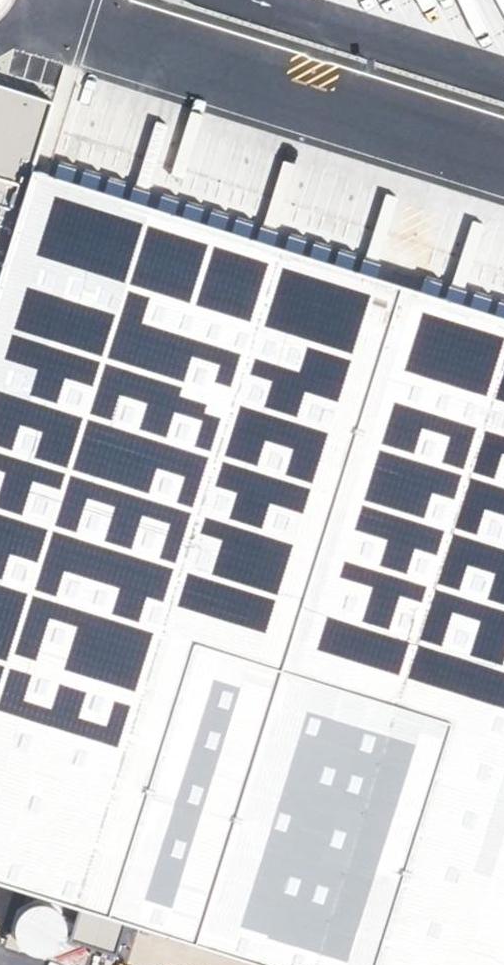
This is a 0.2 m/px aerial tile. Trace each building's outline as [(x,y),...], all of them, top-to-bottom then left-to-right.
[(90,141),(86,159),(104,163),(108,145),(90,141)] [(37,167),(0,283),(0,884),(260,964),(503,964),(503,315),(37,167)]
